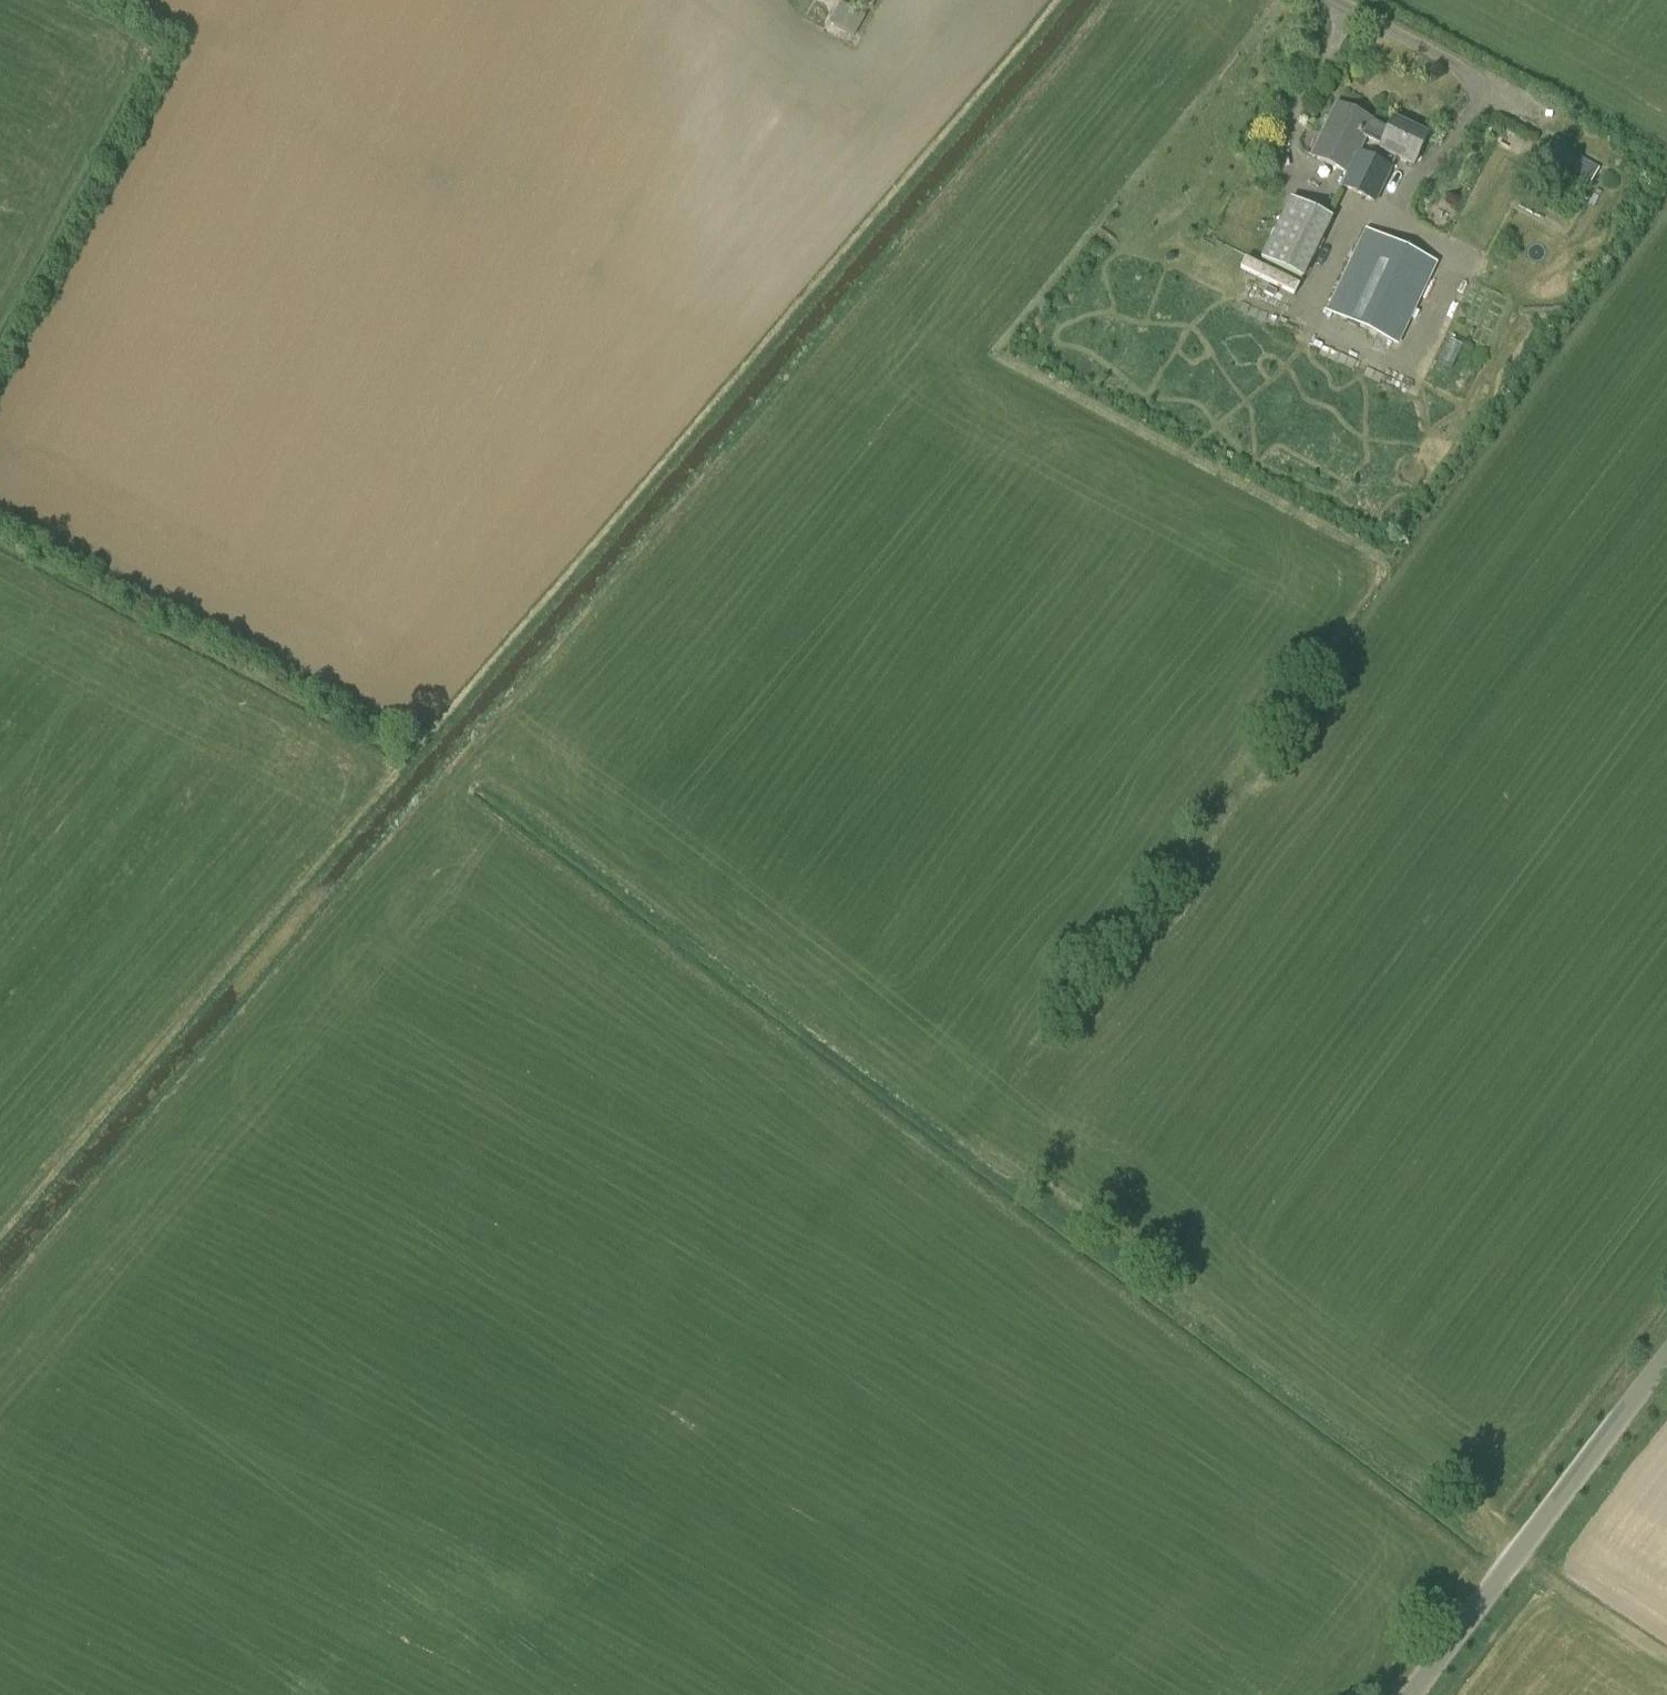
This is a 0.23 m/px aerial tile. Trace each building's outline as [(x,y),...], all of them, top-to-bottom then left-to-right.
[(876,0),(854,0),(871,9),(876,0)] [(854,37),(865,16),(840,2),(829,23),(854,37)] [(1337,104),(1311,157),(1344,173),(1339,188),(1377,205),(1393,169),(1359,151),(1365,139),(1380,146),(1379,149),(1413,165),(1427,136),(1393,120),(1389,129),(1337,104)] [(1588,188),(1598,168),(1550,142),(1540,161),(1588,188)] [(1263,259),(1303,280),(1333,220),(1292,200),(1263,259)] [(1398,346),(1437,262),(1366,228),(1326,312),(1398,346)] [(1303,310),(1283,299),(1294,279),(1270,266),(1246,307),(1291,332),(1303,310)]
